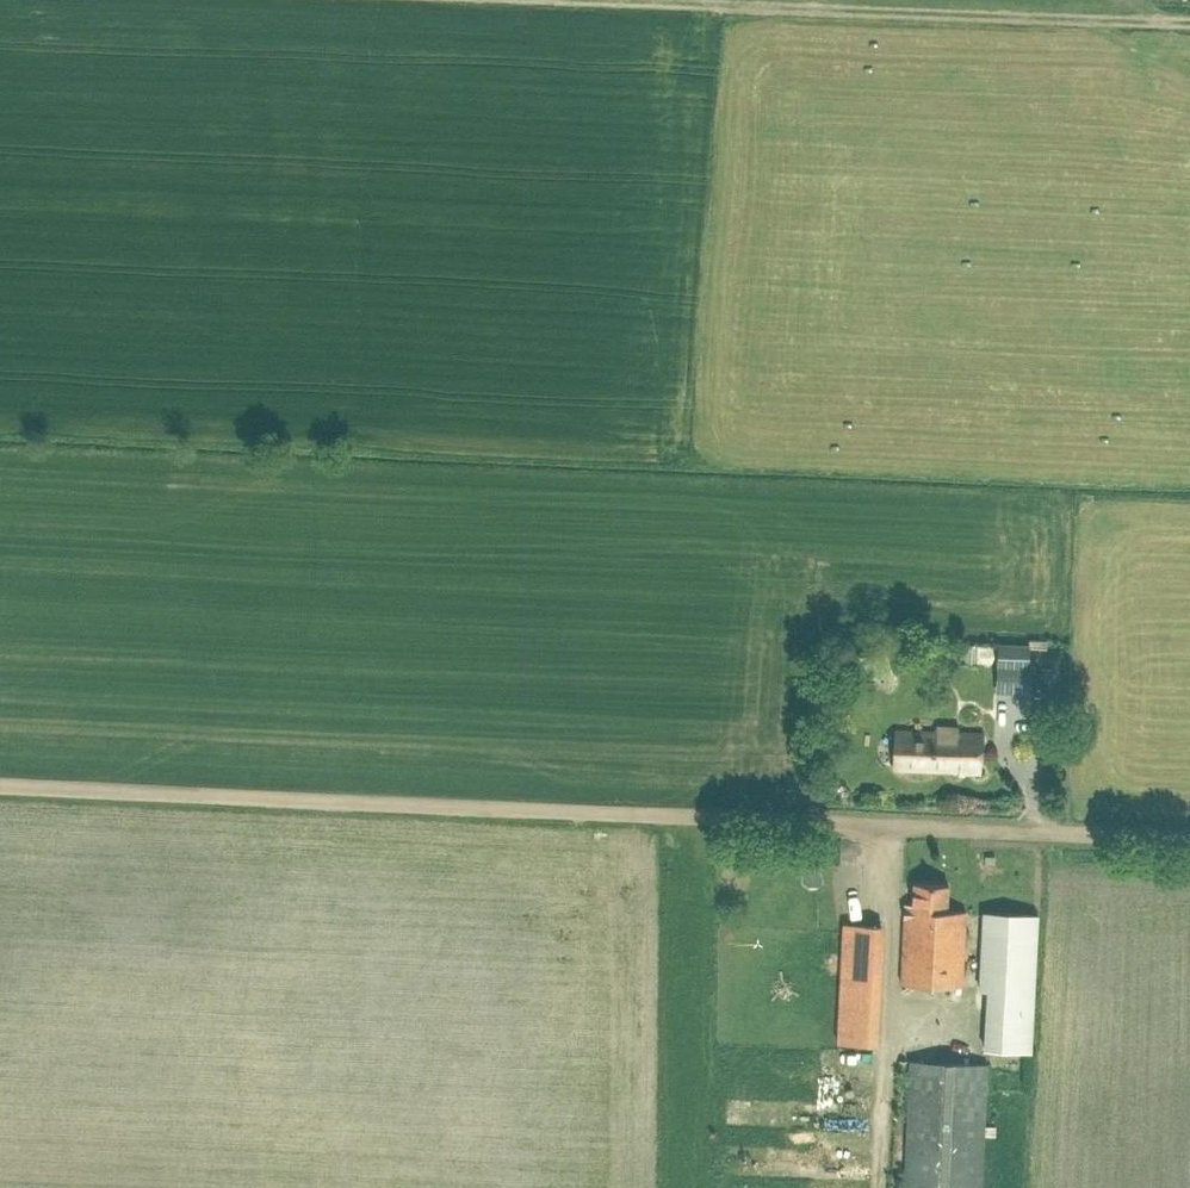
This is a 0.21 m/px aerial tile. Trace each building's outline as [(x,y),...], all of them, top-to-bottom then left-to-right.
[(995,692),(1030,693),(1031,664),(1029,664),(1030,645),(997,644),(995,692)] [(978,772),(980,734),(895,730),(893,767),(952,770),(952,771),(978,772)] [(868,845),(847,840),(842,857),(863,863),(868,845)] [(945,910),(947,885),(913,882),(910,903),(904,903),(899,980),(959,984),(964,911),(945,910)] [(884,909),(840,908),(839,1032),(878,1033),(879,948),(884,948),(884,909)] [(1025,1053),(1030,982),(1034,913),(1013,912),(993,910),(985,1049),(1025,1053)] [(909,1060),(904,1187),(980,1187),(985,1063),(909,1060)]
